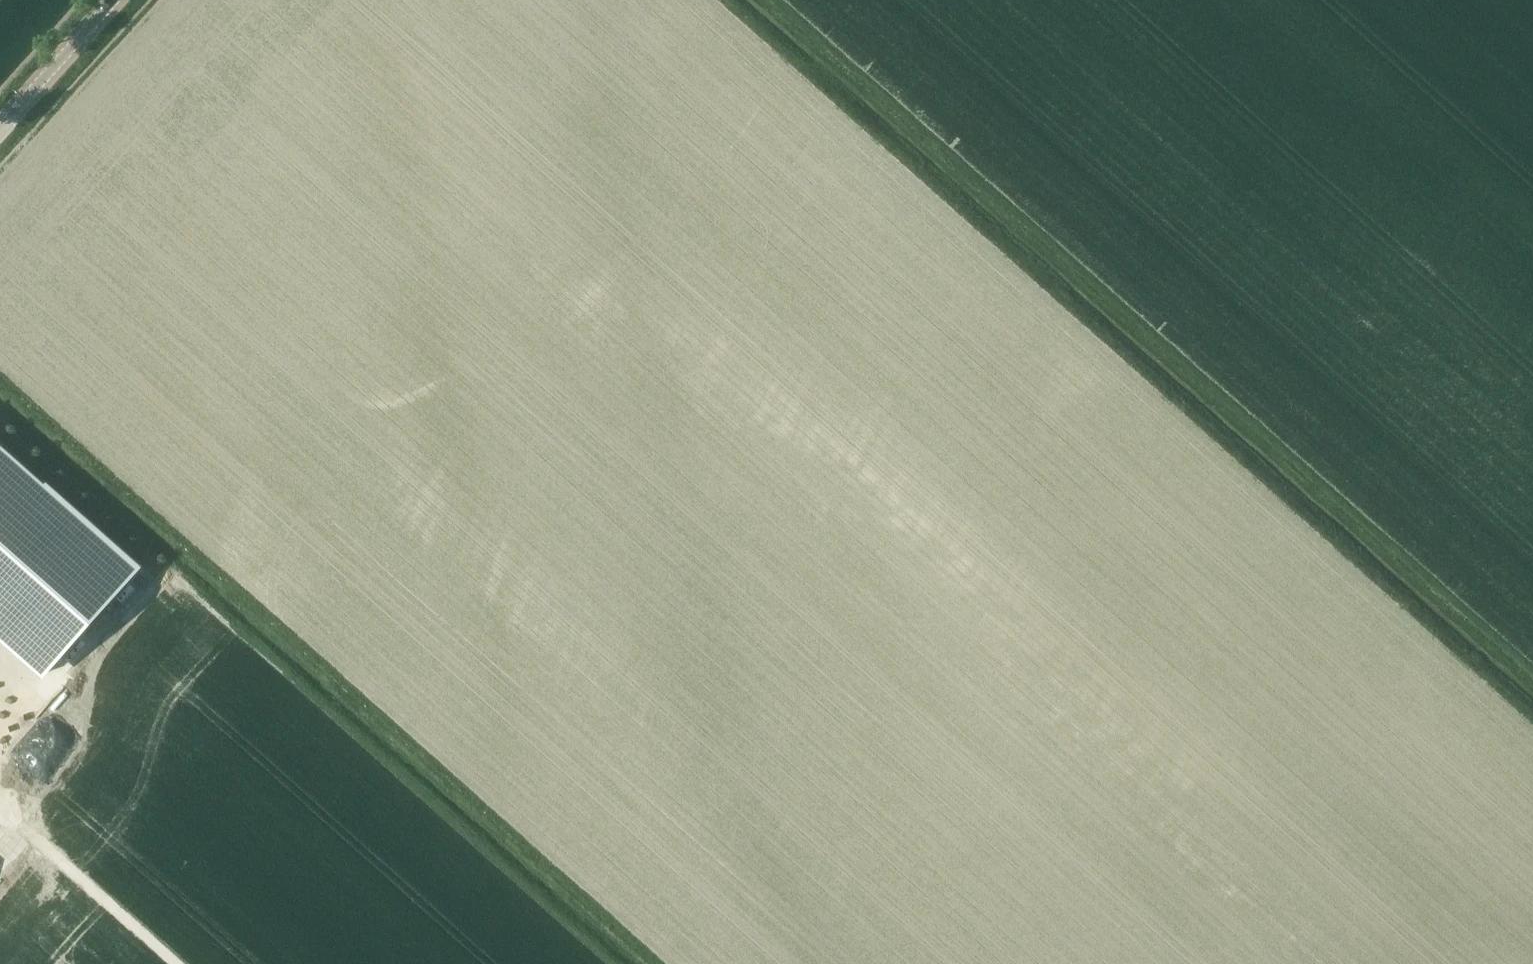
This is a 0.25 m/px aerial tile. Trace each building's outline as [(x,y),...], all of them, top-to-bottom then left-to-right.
[(0,445),(0,613),(57,663),(139,570),(0,445)]
